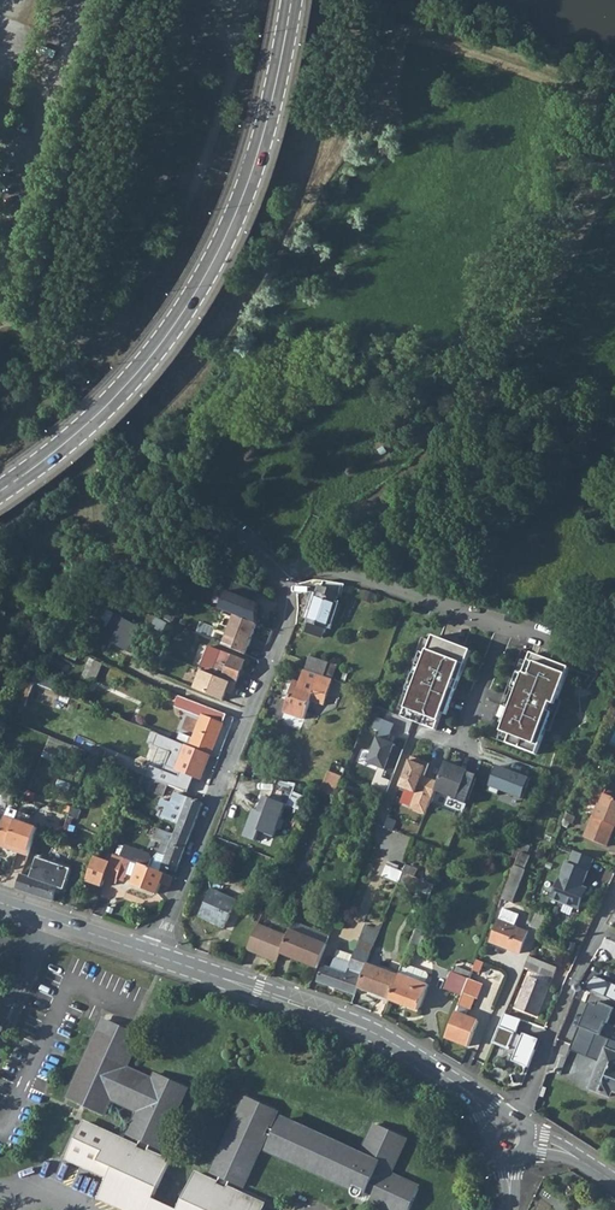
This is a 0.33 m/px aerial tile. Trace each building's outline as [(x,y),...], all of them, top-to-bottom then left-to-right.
[(327,629),(344,584),(343,584),(343,583),(339,583),(335,582),(331,582),(325,581),(324,581),(321,588),(319,586),(306,622),(308,622),(325,629),(327,629)] [(228,584),(225,592),(245,598),(248,591),(228,584)] [(365,591),(361,600),(370,603),(373,594),(365,591)] [(104,640),(131,653),(145,626),(106,606),(98,621),(110,627),(104,640)] [(242,618),(236,635),(257,642),(264,619),(245,612),(244,614),(240,613),(239,616),(242,618)] [(239,616),(232,613),(225,630),(236,635),(242,618),(239,616)] [(212,640),(229,647),(233,636),(216,629),(212,640)] [(422,637),(394,714),(414,722),(437,731),(443,713),(448,715),(451,706),(447,705),(453,689),(457,690),(470,655),(422,637)] [(169,646),(163,643),(159,652),(165,654),(169,646)] [(202,670),(235,684),(244,660),(220,650),(219,653),(211,650),(202,670)] [(537,755),(568,673),(520,655),(489,737),(537,755)] [(329,681),(335,666),(308,656),(303,671),(304,671),(329,681)] [(85,679),(93,661),(88,659),(79,677),(85,679)] [(85,679),(93,683),(101,665),(93,661),(85,679)] [(195,688),(223,700),(226,692),(231,694),(235,684),(202,670),(200,675),(195,688)] [(304,719),(310,701),(314,689),(326,696),(331,682),(329,681),(304,671),(300,683),(294,682),(284,712),(304,719)] [(26,681),(14,706),(18,708),(20,704),(25,706),(36,684),(26,681)] [(310,701),(323,705),(326,696),(314,689),(310,701)] [(211,755),(227,715),(209,708),(208,708),(180,696),(176,706),(203,716),(193,740),(178,733),(175,741),(211,755)] [(394,725),(377,719),(371,733),(378,736),(368,763),(392,773),(402,748),(387,742),(394,725)] [(71,745),(55,739),(51,737),(45,753),(65,761),(71,745)] [(174,770),(201,780),(211,755),(175,741),(173,740),(170,745),(183,750),(174,770)] [(410,809),(425,815),(435,790),(438,782),(426,777),(431,764),(412,757),(400,787),(416,794),(410,809)] [(477,777),(459,770),(460,769),(446,763),(438,782),(435,790),(466,803),(477,777)] [(529,779),(498,767),(489,788),(520,800),(529,779)] [(344,774),(331,769),(323,790),(325,791),(332,795),(333,796),(336,797),(344,774)] [(194,781),(177,775),(176,776),(164,772),(161,779),(191,791),(194,781)] [(289,806),(297,783),(279,779),(271,799),(265,797),(260,811),(254,809),(244,837),(256,841),(260,832),(274,837),(286,805),(289,806)] [(353,779),(350,787),(367,794),(370,785),(353,779)] [(154,780),(149,791),(161,796),(166,784),(154,780)] [(346,796),(363,803),(367,794),(350,787),(346,796)] [(184,808),(189,798),(179,794),(175,804),(184,808)] [(609,823),(614,812),(614,799),(603,794),(599,804),(598,804),(592,816),(591,815),(585,830),(601,839),(602,837),(609,823)] [(189,798),(184,808),(178,824),(175,832),(189,837),(203,803),(189,798)] [(175,804),(168,820),(178,824),(184,808),(175,804)] [(68,816),(77,819),(81,810),(72,806),(68,816)] [(614,825),(614,812),(609,823),(602,837),(601,839),(599,842),(606,844),(610,835),(608,835),(612,824),(614,825)] [(38,828),(5,816),(2,824),(0,828),(0,846),(28,856),(38,828)] [(173,877),(189,837),(175,832),(174,835),(158,829),(154,836),(163,840),(158,853),(152,859),(150,855),(126,845),(121,857),(124,858),(151,869),(172,877),(173,877)] [(599,842),(601,839),(585,830),(583,835),(599,842)] [(524,843),(519,853),(525,855),(530,845),(524,843)] [(583,885),(595,857),(573,848),(567,862),(565,861),(549,897),(579,910),(582,902),(580,893),(583,885)] [(511,903),(530,856),(525,855),(519,853),(519,854),(505,888),(502,896),(501,898),(511,903)] [(121,857),(112,854),(109,862),(103,880),(115,884),(116,879),(124,858),(121,857)] [(87,881),(101,887),(103,880),(109,862),(95,857),(87,881)] [(213,886),(208,894),(225,901),(230,892),(233,893),(238,882),(231,879),(234,873),(226,870),(228,866),(209,857),(199,876),(209,880),(207,883),(213,886)] [(16,888),(31,893),(54,901),(58,888),(64,890),(71,870),(37,858),(30,878),(21,875),(16,888)] [(132,884),(156,893),(160,883),(168,886),(172,877),(151,869),(124,858),(116,879),(122,881),(126,871),(136,874),(132,884)] [(403,872),(415,877),(418,869),(406,864),(403,871),(403,872)] [(388,865),(382,878),(398,884),(403,872),(403,871),(388,865)] [(398,884),(430,896),(431,895),(434,888),(435,885),(415,877),(403,872),(398,884)] [(582,902),(589,887),(583,885),(580,893),(582,902)] [(225,901),(208,894),(197,917),(223,929),(234,905),(225,901)] [(518,917),(503,910),(490,942),(519,954),(527,932),(514,927),(518,917)] [(539,930),(539,929),(545,916),(536,912),(530,926),(539,930)] [(323,953),(326,944),(330,936),(294,922),(290,930),(288,936),(281,953),(317,968),(323,953)] [(257,923),(246,949),(267,958),(277,931),(257,923)] [(352,956),(350,962),(335,957),(334,957),(331,968),(322,965),(316,982),(354,995),(357,988),(359,983),(362,975),(366,965),(366,963),(370,955),(379,930),(365,925),(352,956)] [(277,931),(267,958),(277,962),(281,953),(288,936),(277,931)] [(350,962),(352,956),(337,950),(335,957),(350,962)] [(479,953),(476,961),(483,964),(486,956),(479,953)] [(524,967),(552,978),(557,967),(543,961),(535,958),(529,956),(525,965),(524,967)] [(580,986),(587,989),(599,966),(590,961),(580,978),(578,983),(577,985),(578,985),(580,986)] [(357,988),(388,999),(398,975),(366,963),(366,965),(362,975),(359,983),(357,988)] [(401,967),(398,974),(425,983),(427,978),(401,967)] [(451,971),(444,989),(462,997),(469,978),(451,971)] [(398,975),(388,999),(417,1010),(428,984),(425,983),(398,974),(398,975)] [(445,1037),(467,1046),(478,1022),(463,1016),(466,1009),(470,1011),(475,998),(477,998),(483,984),(469,978),(462,997),(445,1037)] [(516,1007),(537,1016),(549,986),(528,978),(516,1007)] [(611,983),(605,997),(614,1002),(614,985),(611,983)] [(582,1028),(600,1036),(605,1024),(614,1028),(614,1009),(599,1002),(597,1006),(591,1004),(582,1028)] [(521,1020),(504,1014),(492,1043),(507,1049),(509,1045),(518,1049),(513,1061),(528,1067),(539,1039),(524,1033),(523,1036),(516,1033),(521,1020)] [(120,1029),(121,1026),(104,1018),(99,1029),(108,1033),(120,1029)] [(110,1099),(138,1112),(127,1136),(138,1141),(135,1148),(81,1123),(67,1155),(109,1174),(97,1198),(123,1209),(262,1209),(255,1206),(256,1203),(225,1189),(229,1182),(239,1187),(240,1187),(265,1134),(271,1137),(268,1143),(265,1149),(351,1188),(350,1191),(349,1194),(349,1195),(350,1196),(350,1197),(352,1198),(353,1199),(355,1199),(356,1198),(357,1198),(358,1197),(359,1195),(360,1194),(362,1195),(363,1195),(364,1192),(370,1195),(368,1199),(367,1200),(389,1209),(407,1209),(417,1188),(387,1175),(404,1138),(375,1125),(360,1156),(288,1123),(288,1122),(287,1121),(286,1120),(284,1119),(284,1120),(283,1120),(282,1120),(280,1121),(279,1123),(279,1126),(280,1128),(281,1129),(280,1133),(274,1130),(268,1127),(273,1116),(275,1111),(247,1097),(230,1133),(211,1174),(218,1177),(215,1184),(193,1174),(176,1209),(152,1198),(168,1163),(147,1153),(150,1146),(157,1149),(186,1086),(156,1073),(153,1079),(125,1067),(135,1046),(126,1042),(131,1031),(121,1026),(120,1029),(108,1033),(99,1029),(67,1099),(102,1115),(110,1099)] [(602,1063),(607,1049),(614,1052),(614,1042),(600,1036),(582,1028),(573,1051),(602,1063)] [(131,1031),(126,1042),(135,1046),(140,1035),(131,1031)] [(607,1049),(602,1063),(592,1089),(613,1097),(614,1092),(614,1052),(607,1049)]
